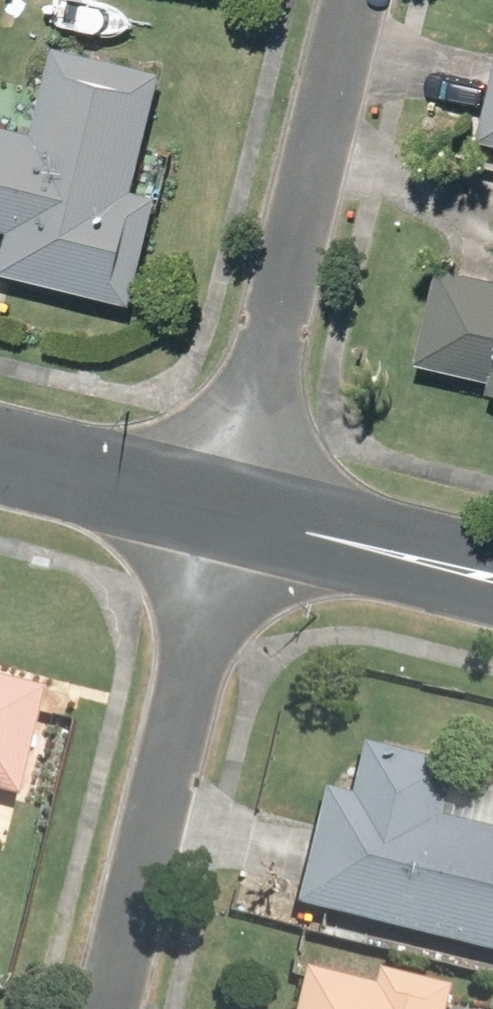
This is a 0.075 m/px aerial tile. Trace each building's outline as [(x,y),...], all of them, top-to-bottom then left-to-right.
[(464,149),(492,155),(492,54),(481,52),(464,149)] [(151,76),(41,55),(25,140),(0,136),(0,281),(125,304),(145,198),(129,195),(151,76)] [(405,355),(486,378),(483,388),(492,391),(492,289),(428,271),(405,355)] [(0,673),(0,797),(2,788),(35,796),(61,688),(0,673)] [(314,906),(492,948),(492,825),(458,817),(471,765),(380,744),(368,794),(343,788),(314,906)] [(468,987),(395,970),(392,984),(324,968),(314,1008),(463,1008),(468,987)]
